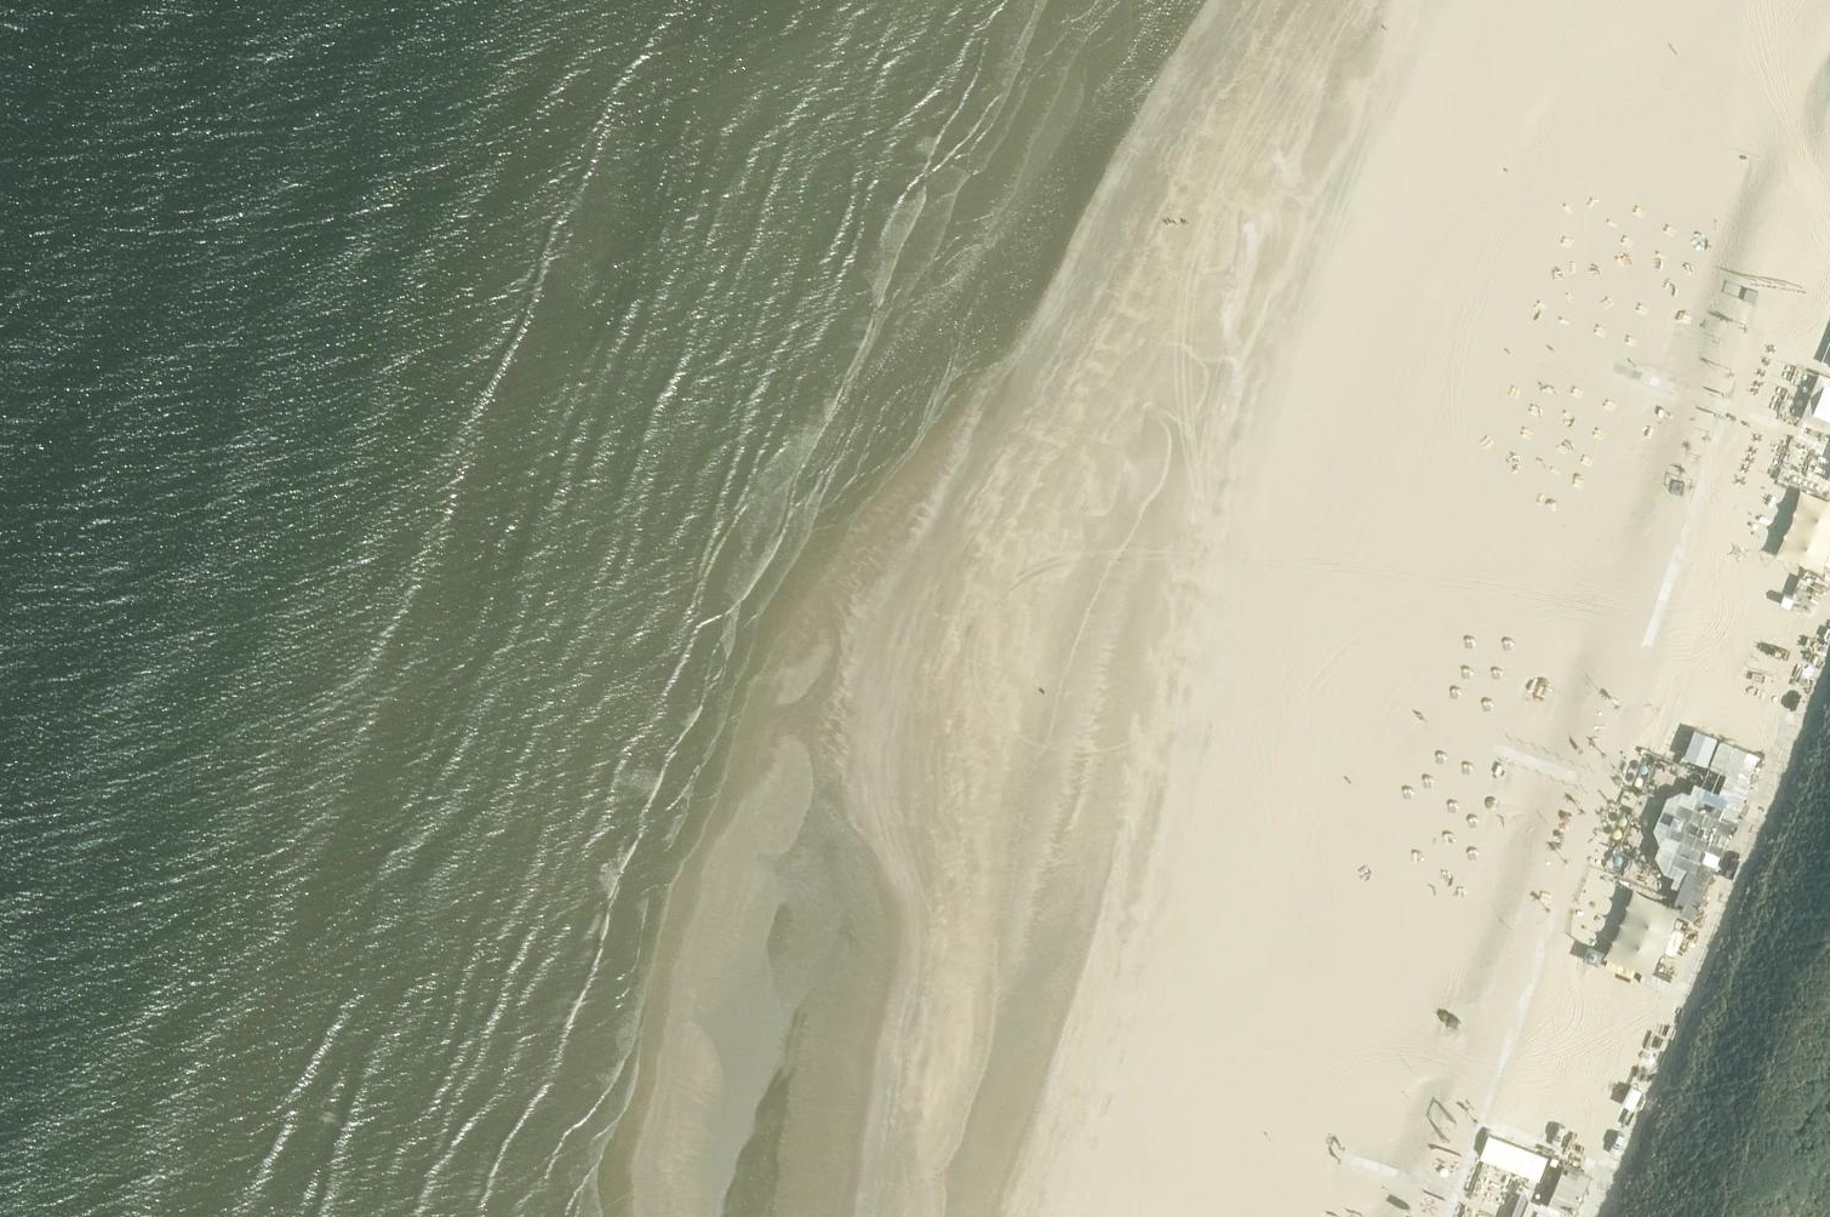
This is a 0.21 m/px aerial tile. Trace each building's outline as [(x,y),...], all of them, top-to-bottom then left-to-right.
[(1776,553),(1815,572),(1829,542),(1829,503),(1806,491),(1776,553)] [(1666,758),(1695,772),(1708,746),(1678,732),(1666,758)] [(1713,777),(1737,783),(1744,758),(1719,752),(1713,777)] [(1739,823),(1700,806),(1673,873),(1713,889),(1739,823)] [(1675,901),(1635,884),(1608,947),(1648,964),(1675,901)] [(1558,1183),(1579,1192),(1584,1179),(1563,1170),(1558,1183)] [(1540,1199),(1533,1216),(1566,1216),(1552,1212),(1555,1204),(1540,1199)]
